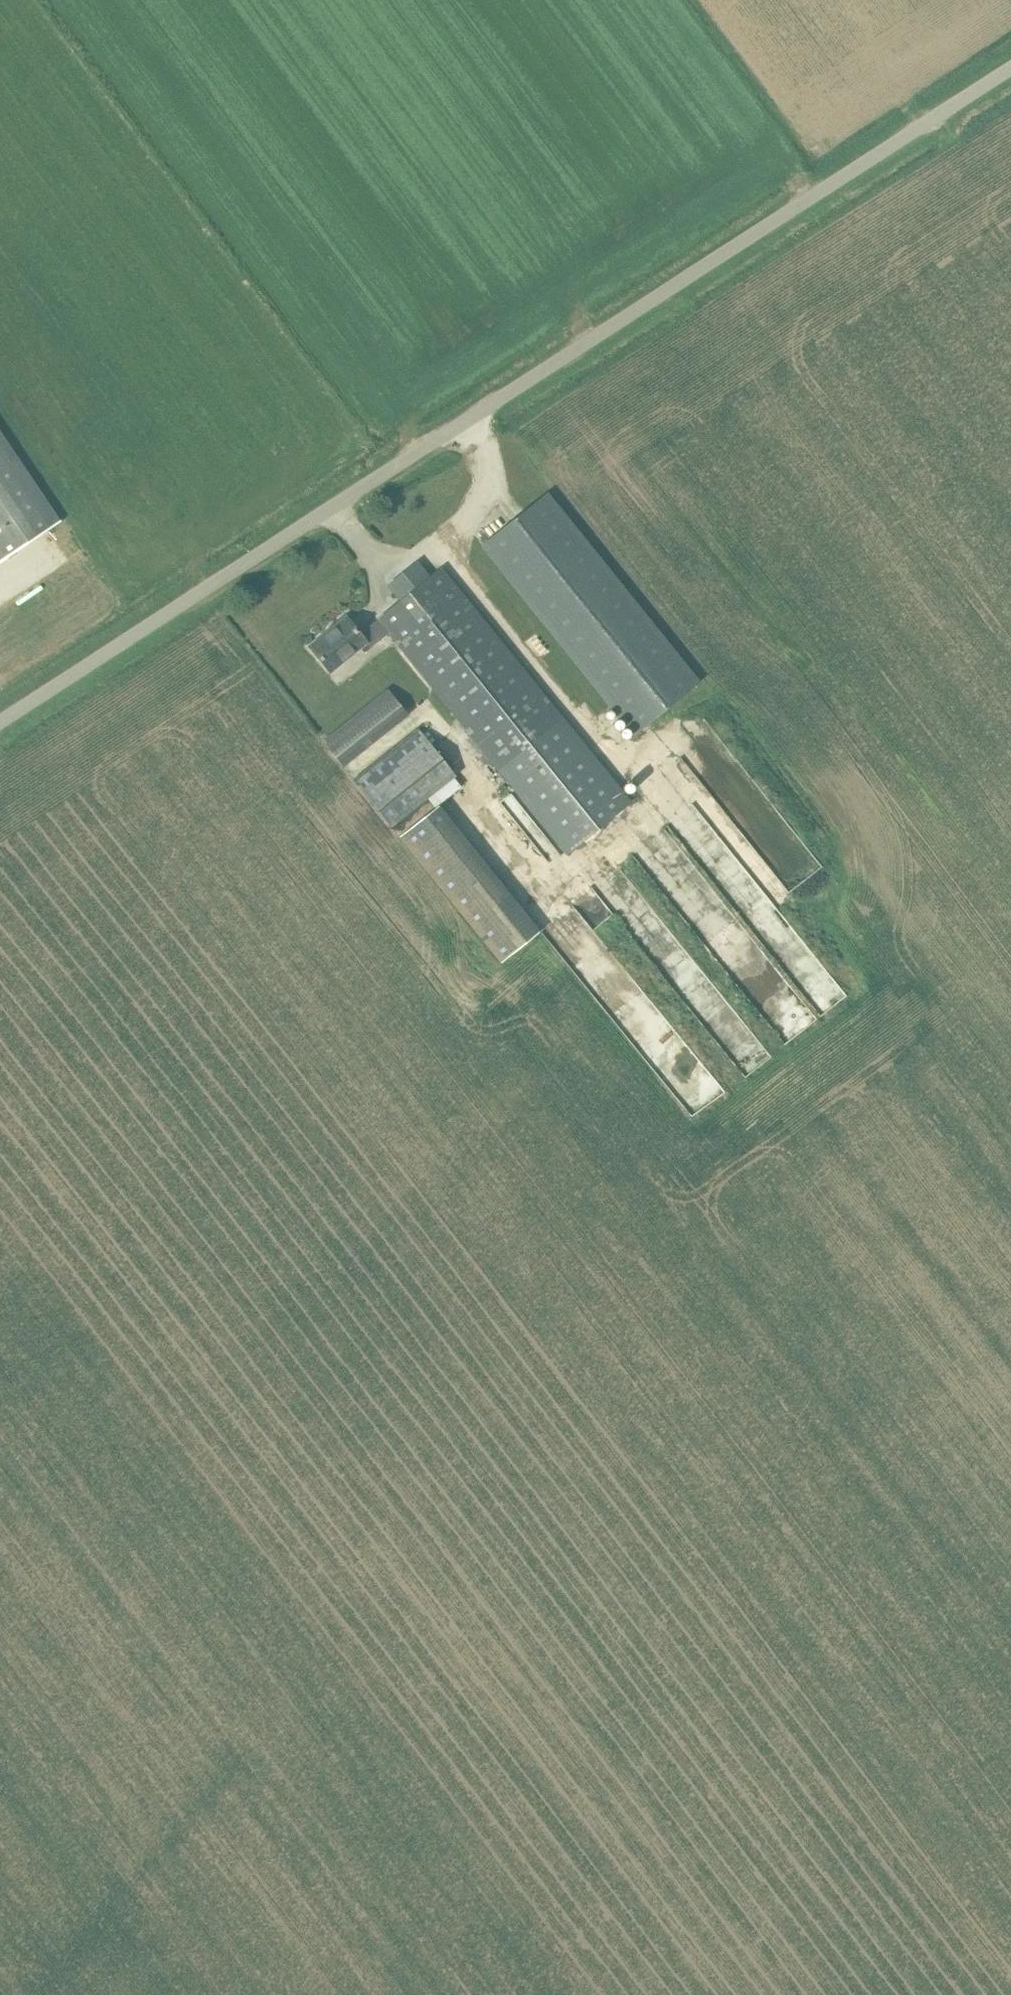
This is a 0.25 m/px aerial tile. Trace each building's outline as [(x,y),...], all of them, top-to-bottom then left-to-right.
[(60,521),(0,433),(0,562),(60,521)] [(700,681),(547,492),(480,546),(632,736),(700,681)] [(401,600),(378,619),(389,633),(395,641),(394,642),(500,774),(565,853),(629,801),(564,721),(453,584),(440,568),(429,578),(423,570),(416,562),(389,584),(401,600)] [(387,634),(394,642),(395,641),(389,633),(378,619),(375,621),(376,622),(360,636),(346,617),(310,646),(332,674),(362,650),(364,653),(387,634)] [(386,689),(322,742),(343,768),(408,715),(386,689)] [(453,774),(417,729),(353,780),(389,825),(426,795),(452,775),(453,774)] [(452,775),(426,795),(435,807),(461,786),(452,775)] [(451,821),(439,805),(400,836),(413,852),(451,821)]
